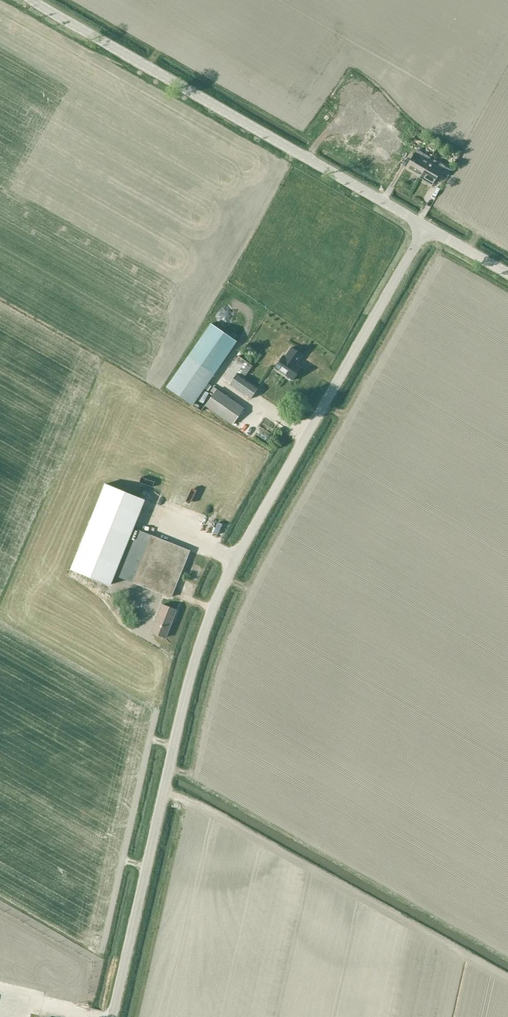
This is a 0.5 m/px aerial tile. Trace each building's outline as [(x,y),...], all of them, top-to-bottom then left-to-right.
[(364,111),(363,110),(357,104),(348,112),(356,119),(364,111)] [(386,128),(383,130),(375,138),(390,153),(400,142),(386,128)] [(419,176),(429,160),(424,157),(425,155),(416,150),(405,168),(419,176)] [(433,162),(429,160),(419,176),(432,184),(438,171),(441,173),(445,167),(435,160),(433,162)] [(211,323),(187,356),(166,387),(192,406),(193,405),(198,409),(200,405),(195,401),(214,375),(237,341),(211,323)] [(292,380),(301,368),(296,364),(302,355),(291,347),(285,356),(283,355),(274,368),(285,376),(286,378),(288,379),(290,379),(292,380)] [(238,356),(229,369),(223,378),(229,383),(229,384),(250,399),(258,387),(244,377),(252,365),(238,356)] [(232,424),(243,409),(214,388),(210,392),(213,395),(206,405),(232,424)] [(133,528),(145,500),(104,484),(70,569),(110,585),(114,576),(132,583),(132,582),(171,598),(189,552),(150,537),(151,535),(133,528)] [(172,621),(176,610),(163,606),(153,634),(167,639),(174,621),(172,621)]
